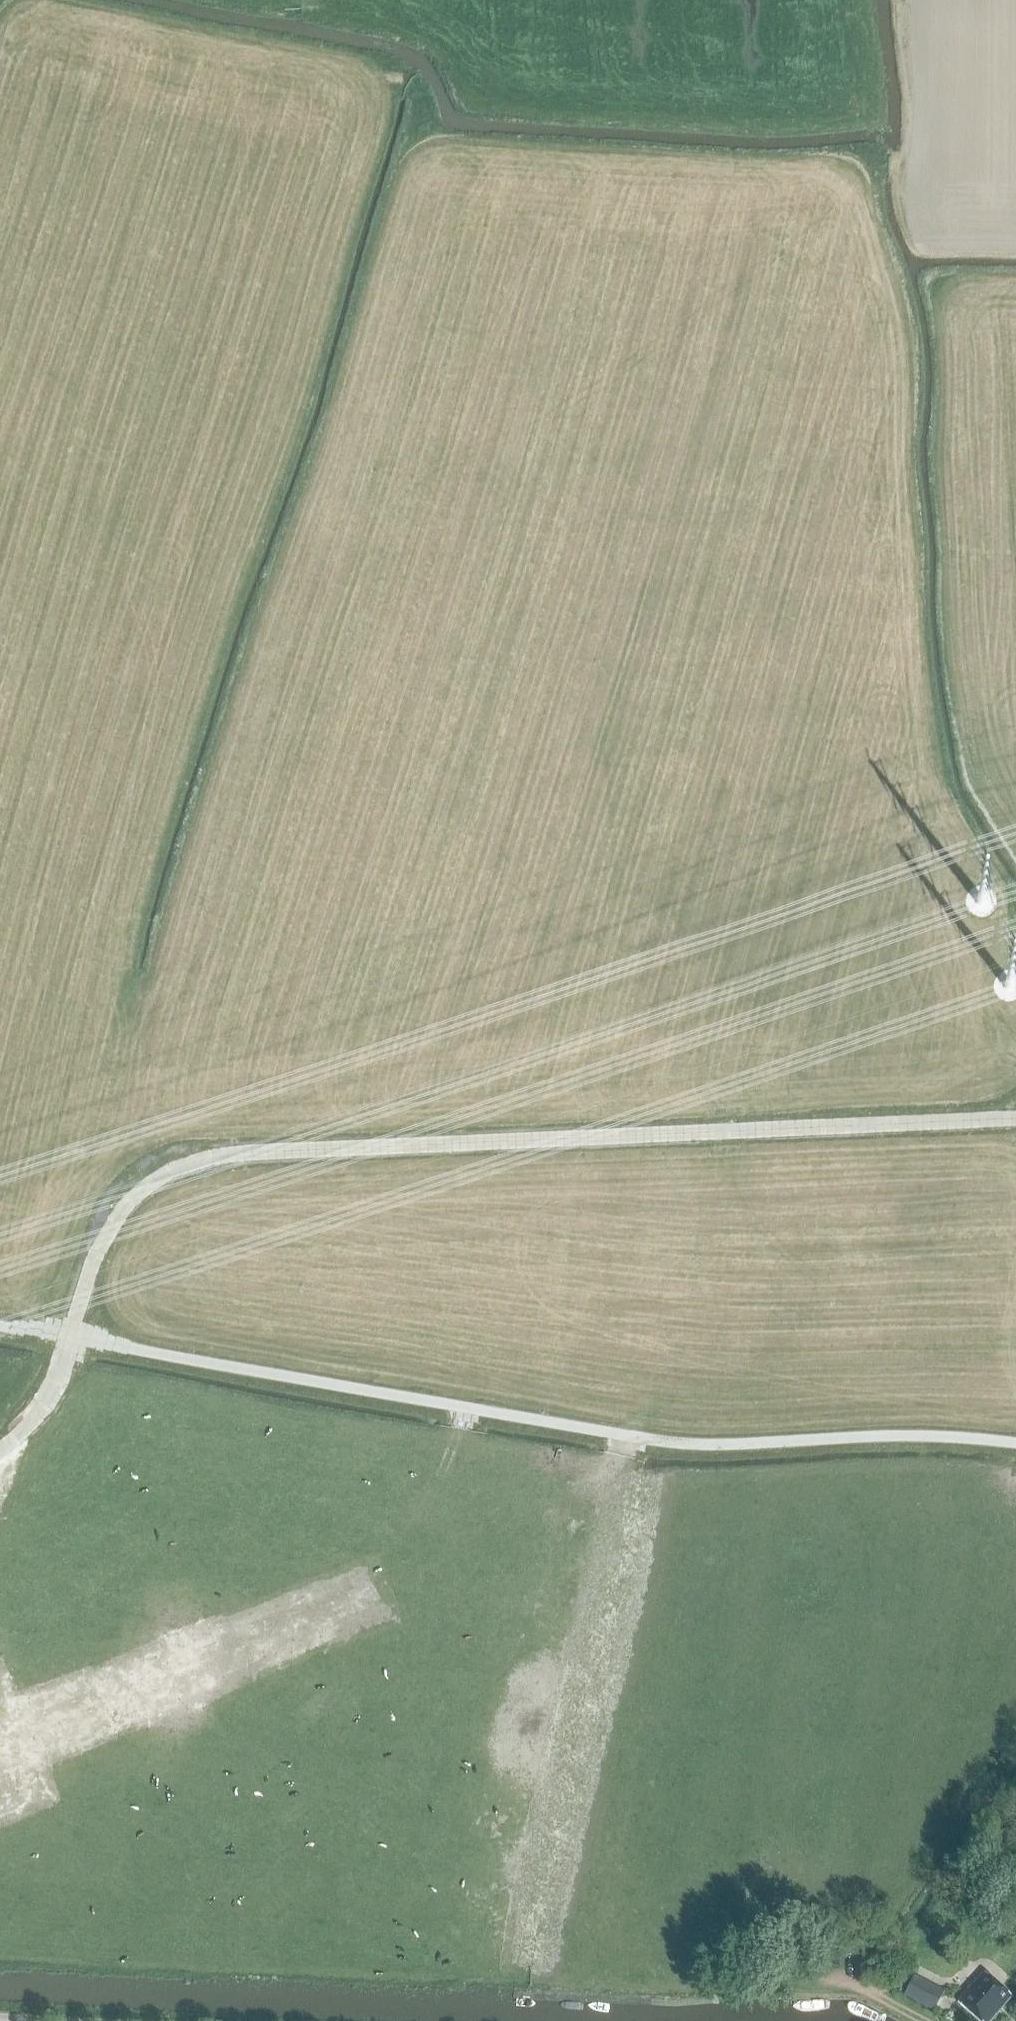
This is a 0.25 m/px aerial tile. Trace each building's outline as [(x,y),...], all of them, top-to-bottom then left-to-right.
[(984,1972),(957,2002),(978,2020),(989,2020),(1011,1996),(984,1972)] [(933,2010),(943,1991),(914,1976),(904,1995),(933,2010)]
